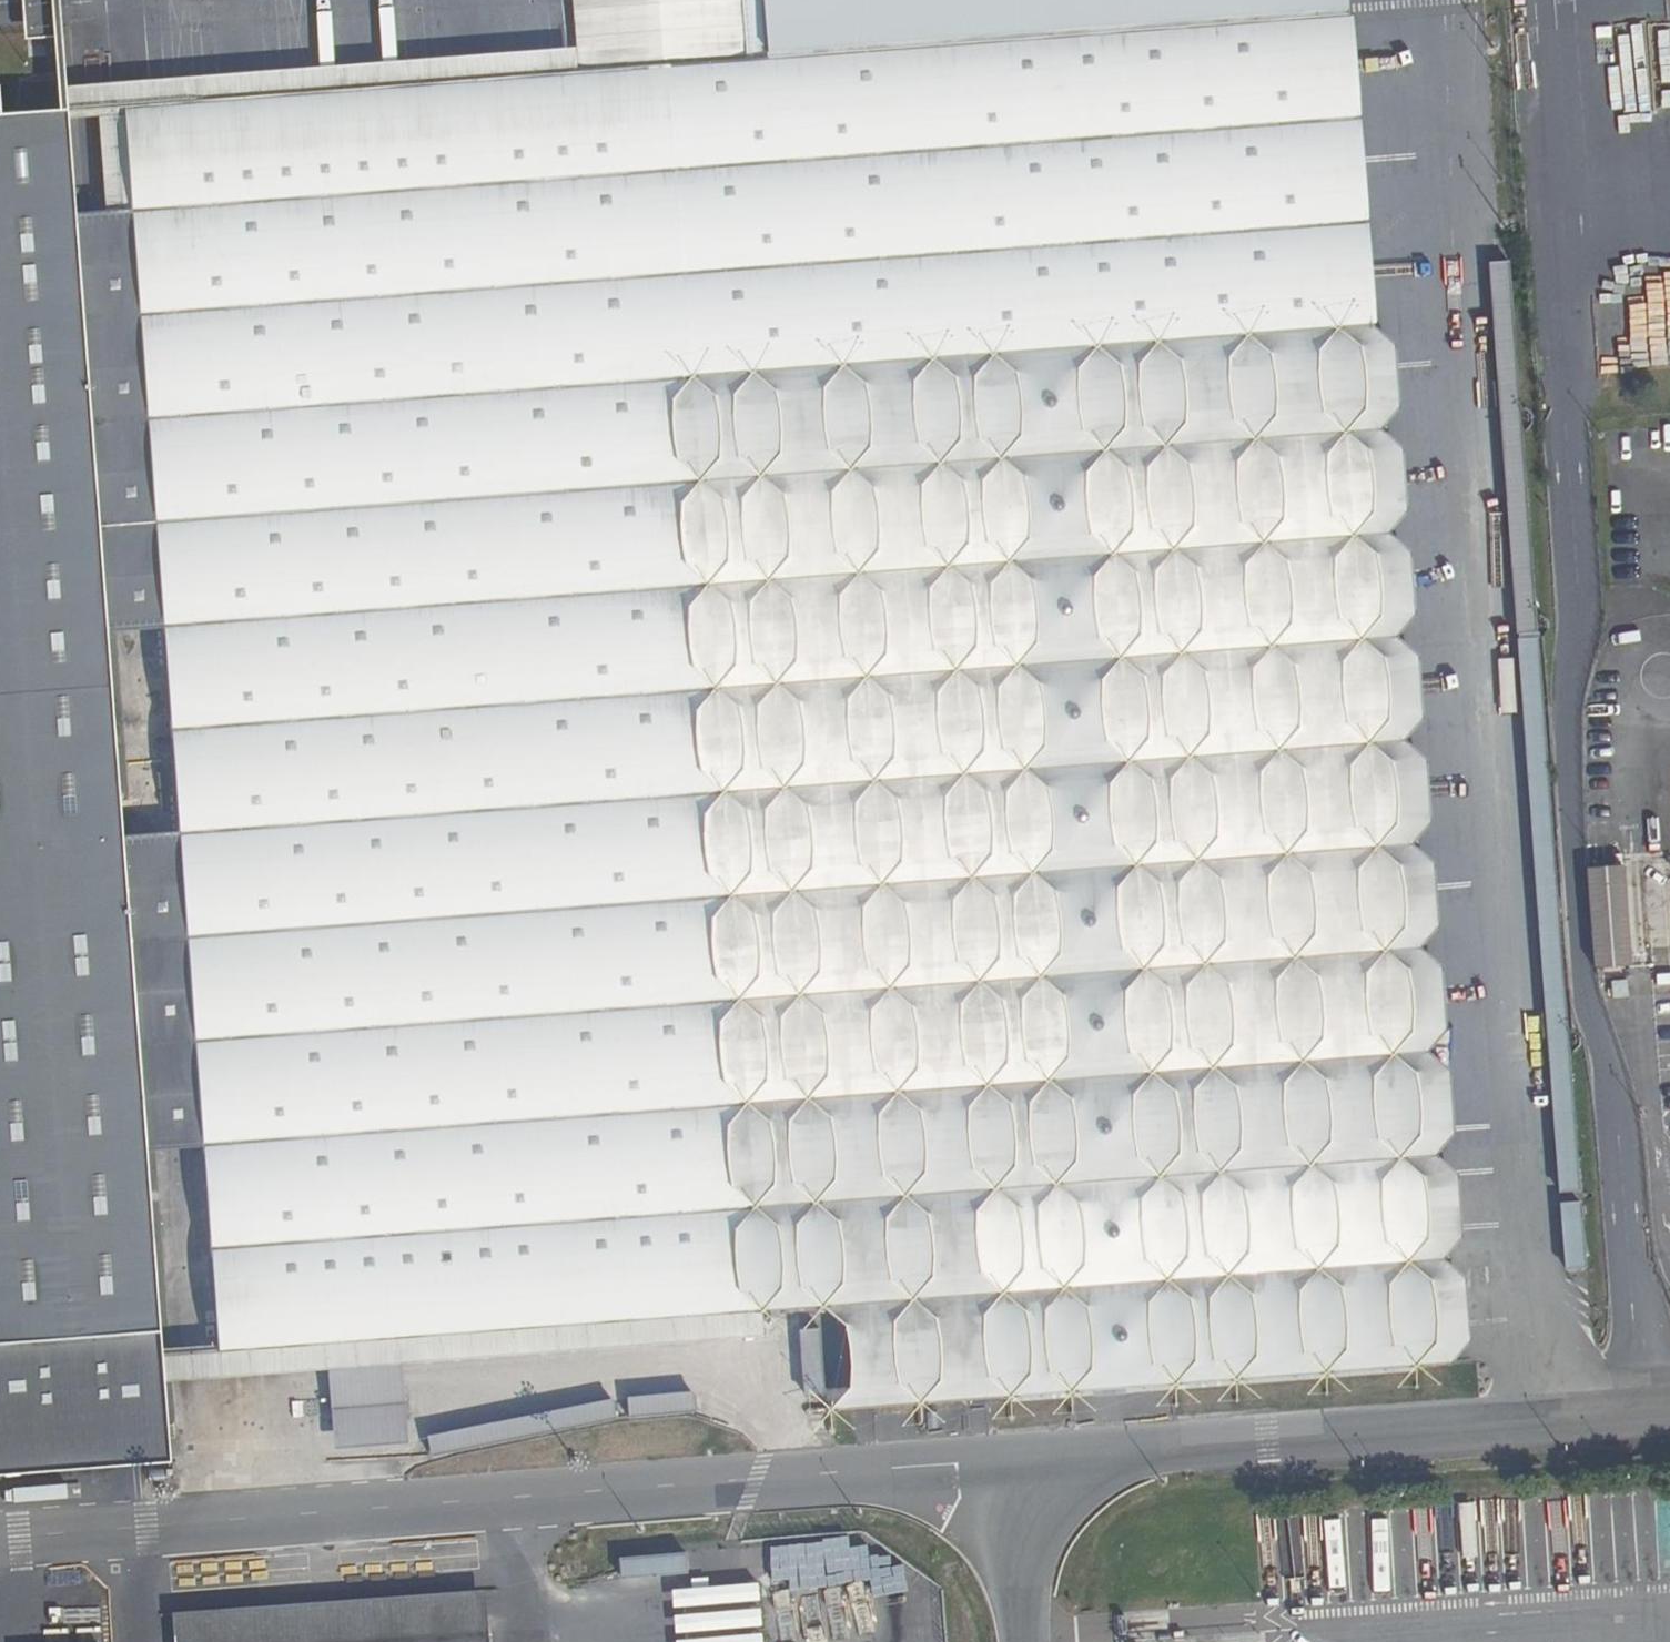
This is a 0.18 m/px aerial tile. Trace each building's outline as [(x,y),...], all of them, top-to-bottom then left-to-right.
[(580,73),(747,61),(742,0),(574,0),(580,73)] [(766,0),(742,0),(747,61),(770,59),(766,0)] [(770,59),(1351,16),(1349,0),(766,0),(770,59)] [(123,108),(132,210),(164,629),(179,832),(204,1147),(219,1352),(336,1343),(823,1307),(831,1411),(1450,1364),(1470,1341),(1465,1278),(1443,1260),(1462,1238),(1458,1175),(1435,1156),(1454,1134),(1450,1071),(1428,1053),(1447,1031),(1442,968),(1420,949),(1439,927),(1434,864),(1412,846),(1431,823),(1426,760),(1404,741),(1423,719),(1419,657),(1396,638),(1415,616),(1411,553),(1389,534),(1407,512),(1402,449),(1381,430),(1400,408),(1395,345),(1372,327),(1372,324),(1375,324),(1352,17),(1349,18),(1351,16),(779,58),(770,59),(747,61),(668,67),(580,73),(123,108)] [(177,1443),(157,1143),(202,1139),(178,846),(130,849),(117,635),(163,632),(131,211),(82,215),(70,119),(57,120),(9,121),(6,94),(0,95),(0,1457),(177,1443)] [(1627,866),(1591,868),(1598,968),(1634,966),(1627,866)] [(460,1567),(250,1583),(252,1612),(158,1619),(160,1641),(466,1641),(460,1567)]
